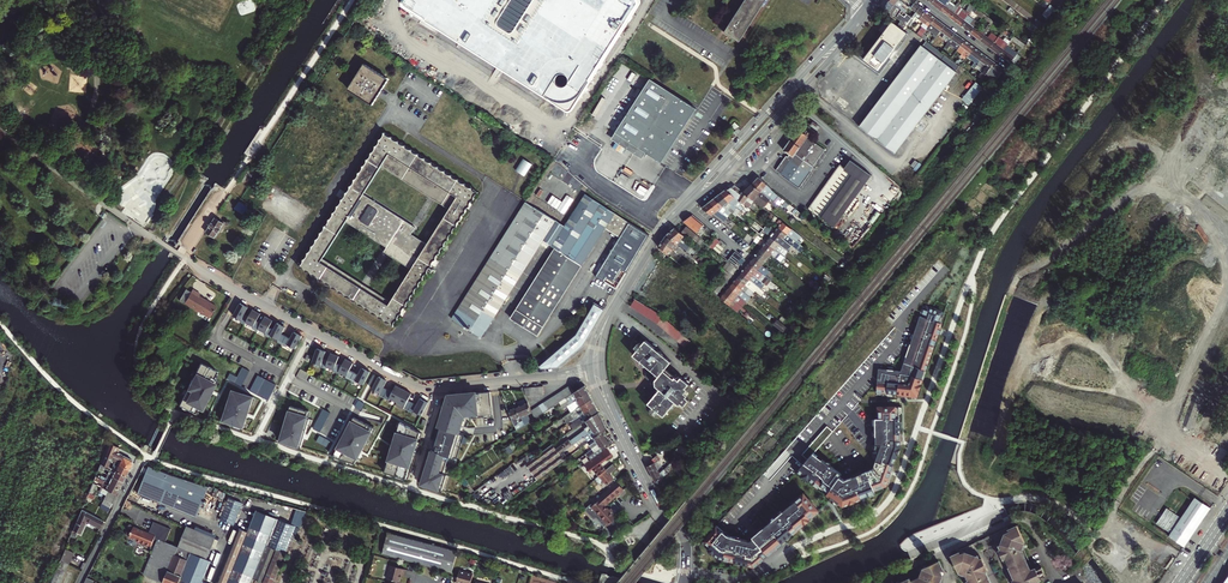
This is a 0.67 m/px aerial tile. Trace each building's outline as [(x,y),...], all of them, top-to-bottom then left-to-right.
[(399,6),(568,112),(640,0),(403,0),(399,6)] [(722,30),(737,40),(766,0),(744,0),(722,30)] [(881,6),(896,17),(899,13),(904,17),(901,21),(902,22),(906,25),(912,18),(903,11),(888,0),(883,0),(880,5),(881,6)] [(903,11),(904,9),(903,8),(904,6),(898,2),(899,0),(888,0),(903,11)] [(912,0),(899,0),(905,4),(907,5),(911,8),(913,4),(915,2),(912,0)] [(948,0),(934,0),(931,4),(941,11),(949,0),(948,0)] [(950,0),(949,0),(941,11),(950,18),(958,8),(956,6),(955,7),(949,3),(951,1),(950,0)] [(913,4),(911,8),(916,12),(920,6),(915,2),(913,4)] [(971,4),(966,11),(969,14),(973,9),(975,7),(971,4)] [(1052,5),(1048,10),(1052,13),(1056,8),(1052,5)] [(916,12),(912,18),(914,20),(917,22),(919,20),(926,11),(920,6),(916,12)] [(960,10),(962,8),(962,7),(960,6),(958,8),(950,18),(961,26),(968,16),(969,15),(967,13),(966,14),(960,10)] [(975,7),(973,9),(976,11),(975,13),(982,18),(983,16),(985,14),(975,7)] [(1043,16),(1047,19),(1052,13),(1048,10),(1043,16)] [(919,20),(929,27),(931,24),(935,18),(926,11),(919,20)] [(970,24),(972,22),(973,20),(968,16),(961,26),(970,33),(974,28),(970,24)] [(935,18),(931,24),(941,31),(945,25),(935,18)] [(864,59),(878,71),(908,34),(903,30),(907,26),(906,25),(902,22),(899,27),(893,22),(864,59)] [(1035,34),(1039,29),(1036,26),(1033,24),(1029,29),(1035,34)] [(948,42),(955,33),(945,25),(941,31),(945,34),(942,37),(948,42)] [(980,40),(984,35),(990,27),(987,25),(984,29),(981,27),(978,30),(974,28),(970,33),(980,40)] [(1005,29),(1002,32),(1010,38),(1011,37),(1013,38),(1014,36),(1005,29)] [(950,48),(953,44),(955,42),(961,46),(965,40),(955,33),(948,42),(946,45),(950,48)] [(990,48),(994,42),(997,38),(991,34),(988,38),(984,35),(980,40),(990,48)] [(1023,48),(1026,45),(1014,36),(1013,38),(1012,40),(1023,48)] [(967,57),(968,56),(975,47),(965,40),(961,46),(966,50),(962,54),(967,57)] [(923,46),(922,45),(859,126),(894,154),(958,72),(956,71),(960,66),(956,62),(941,52),(939,50),(933,45),(931,44),(927,41),(923,46)] [(1000,55),(1007,46),(1004,43),(1005,42),(1003,41),(999,46),(994,42),(990,48),(1000,55)] [(1007,46),(1000,55),(1010,63),(1018,54),(1007,46)] [(975,47),(968,56),(975,62),(971,66),(974,69),(977,65),(985,55),(975,47)] [(982,79),(987,73),(995,62),(985,55),(977,65),(983,70),(979,76),(982,79)] [(625,72),(629,67),(622,62),(619,67),(625,72)] [(995,62),(987,73),(996,80),(1005,70),(995,62)] [(348,89),(349,91),(370,105),(373,105),(387,82),(386,79),(365,66),(362,66),(348,89)] [(697,109),(651,78),(616,132),(661,162),(697,109)] [(731,125),(736,130),(738,128),(740,126),(735,121),(731,125)] [(811,125),(813,127),(817,130),(820,127),(813,122),(811,125)] [(799,187),(826,150),(808,137),(810,134),(807,131),(805,135),(798,130),(793,137),(794,138),(791,141),(790,141),(783,150),(789,154),(788,156),(786,155),(776,170),(799,187)] [(616,132),(611,138),(657,169),(661,162),(616,132)] [(302,267),(338,289),(343,280),(347,274),(324,259),(347,222),(371,237),(388,210),(364,195),(382,166),(406,182),(421,158),(384,135),(302,267)] [(421,158),(406,182),(408,183),(415,173),(423,160),(421,158)] [(525,176),(532,164),(523,158),(515,170),(525,176)] [(408,183),(411,185),(426,162),(423,160),(415,173),(408,183)] [(840,164),(813,200),(840,219),(845,212),(847,214),(857,200),(855,198),(871,176),(850,160),(845,168),(840,164)] [(352,277),(343,292),(394,324),(428,270),(432,273),(434,271),(429,268),(476,193),(426,162),(411,185),(431,198),(434,199),(450,210),(428,245),(412,234),(416,228),(413,226),(393,213),(376,240),(388,247),(385,252),(388,254),(412,269),(392,302),(367,286),(364,285),(352,277)] [(520,182),(512,177),(504,190),(513,195),(520,182)] [(759,177),(752,184),(770,198),(771,199),(776,203),(779,200),(780,201),(783,199),(777,194),(759,177)] [(534,194),(542,199),(552,184),(545,179),(534,194)] [(770,198),(752,184),(751,183),(747,187),(745,189),(742,187),(740,189),(744,193),(753,200),(763,208),(768,201),(774,206),(777,204),(776,203),(771,199),(770,198)] [(730,188),(726,190),(744,204),(749,199),(752,201),(753,200),(744,193),(740,189),(734,185),(733,187),(730,188)] [(744,204),(726,190),(720,194),(738,208),(741,211),(746,205),(744,204)] [(526,203),(456,312),(486,331),(543,240),(552,246),(557,249),(512,319),(536,335),(605,227),(620,237),(596,277),(605,282),(601,288),(613,295),(649,235),(647,233),(634,225),(585,194),(567,224),(565,226),(556,221),(555,221),(526,203)] [(738,208),(720,194),(714,199),(729,210),(731,209),(735,212),(738,208)] [(431,198),(413,226),(416,228),(434,199),(431,198)] [(729,210),(714,199),(709,203),(727,218),(732,212),(729,210)] [(813,200),(808,208),(835,227),(840,219),(813,200)] [(725,221),(727,218),(709,203),(705,206),(702,208),(712,215),(715,213),(725,221)] [(388,210),(371,237),(374,238),(391,212),(388,210)] [(391,212),(374,238),(376,240),(393,213),(391,212)] [(709,229),(692,215),(683,222),(701,237),(706,231),(709,229)] [(225,224),(216,219),(207,233),(216,239),(225,224)] [(800,236),(780,220),(777,223),(780,225),(778,227),(799,244),(800,242),(797,240),(800,236)] [(751,227),(757,232),(760,234),(762,231),(764,229),(755,222),(751,227)] [(799,244),(778,227),(774,232),(795,248),(799,252),(803,247),(799,244)] [(667,236),(686,252),(697,261),(701,256),(689,247),(690,246),(682,239),(684,236),(675,228),(667,236)] [(686,228),(682,232),(699,246),(703,241),(686,228)] [(795,248),(774,232),(770,237),(788,251),(791,254),(795,248)] [(667,236),(663,241),(678,254),(680,251),(683,254),(686,252),(667,236)] [(238,237),(233,245),(237,248),(242,239),(238,237)] [(719,237),(712,244),(715,246),(717,244),(721,239),(719,237)] [(770,237),(766,242),(780,254),(783,257),(788,251),(770,237)] [(717,244),(724,250),(728,245),(721,239),(717,244)] [(678,254),(663,241),(659,247),(680,264),(682,262),(676,256),(678,254)] [(766,242),(762,247),(771,255),(776,259),(780,254),(766,242)] [(721,254),(724,250),(717,244),(715,246),(714,248),(721,254)] [(758,251),(757,253),(766,260),(771,255),(762,247),(758,251)] [(385,252),(364,285),(367,286),(388,254),(385,252)] [(732,256),(738,261),(741,257),(742,257),(736,252),(732,256)] [(757,253),(753,258),(762,265),(766,260),(757,253)] [(738,261),(732,256),(728,260),(735,266),(738,262),(738,261)] [(753,258),(749,263),(758,270),(762,265),(753,258)] [(541,263),(535,260),(511,298),(516,302),(541,263)] [(758,270),(749,263),(745,268),(765,285),(767,286),(770,281),(758,270)] [(729,273),(721,266),(716,273),(723,280),(726,277),(729,273)] [(765,285),(745,268),(741,273),(761,289),(765,285)] [(741,273),(737,278),(749,288),(754,292),(755,290),(761,296),(765,292),(761,289),(741,273)] [(343,280),(338,289),(340,291),(350,276),(347,274),(343,280)] [(350,276),(340,291),(343,292),(352,277),(350,276)] [(749,288),(737,278),(733,283),(745,292),(749,288)] [(770,281),(767,286),(771,289),(775,285),(770,281)] [(733,283),(728,288),(745,301),(746,302),(750,297),(750,296),(745,292),(733,283)] [(724,293),(741,306),(745,301),(728,288),(724,293)] [(749,288),(745,292),(750,296),(754,292),(749,288)] [(184,304),(190,293),(185,289),(179,300),(184,304)] [(200,295),(192,290),(190,293),(184,304),(209,319),(216,308),(198,297),(200,295)] [(724,293),(720,298),(729,305),(738,312),(741,309),(744,311),(745,310),(741,306),(724,293)] [(635,299),(631,306),(635,308),(639,301),(635,299)] [(243,325),(244,323),(248,317),(243,314),(246,307),(238,303),(232,316),(239,320),(238,322),(243,325)] [(583,346),(604,310),(594,304),(576,335),(540,366),(542,369),(559,367),(583,346)] [(643,304),(638,311),(642,313),(646,306),(643,304)] [(646,306),(642,313),(646,316),(650,309),(646,306)] [(878,368),(876,392),(916,395),(921,379),(920,378),(923,370),(924,370),(944,313),(926,306),(923,317),(920,316),(901,371),(878,368)] [(650,309),(646,316),(649,318),(654,311),(650,309)] [(255,331),(256,329),(260,323),(255,321),(259,314),(256,313),(254,313),(255,312),(251,310),(248,317),(244,323),(252,327),(251,329),(255,331)] [(654,311),(649,318),(653,320),(658,313),(654,311)] [(658,313),(653,320),(657,323),(662,316),(658,313)] [(268,338),(269,336),(272,329),(268,327),(271,321),(268,319),(268,320),(267,319),(267,318),(264,316),(260,322),(260,323),(256,329),(264,334),(263,336),(268,338)] [(662,316),(657,323),(660,325),(661,326),(666,319),(662,316)] [(666,319),(661,326),(663,327),(665,329),(670,323),(666,319)] [(777,319),(773,324),(781,331),(785,326),(777,319)] [(276,342),(280,345),(285,336),(280,333),(284,327),(281,326),(279,325),(280,324),(276,323),(272,329),(269,336),(277,340),(276,342)] [(665,329),(668,332),(673,326),(670,323),(665,329)] [(673,326),(668,332),(671,335),(676,329),(673,326)] [(671,335),(675,338),(680,332),(676,329),(671,335)] [(285,336),(280,345),(285,347),(286,344),(294,348),(301,336),(297,333),(297,334),(295,333),(296,333),(293,331),(289,338),(285,336)] [(675,338),(678,341),(683,335),(680,332),(675,338)] [(683,335),(678,341),(681,343),(686,338),(683,335)] [(686,338),(681,343),(685,347),(690,341),(686,338)] [(645,373),(646,379),(650,382),(650,387),(647,390),(648,395),(651,398),(647,404),(650,406),(647,409),(648,414),(654,419),(659,418),(660,416),(663,418),(677,402),(681,405),(683,403),(686,406),(691,400),(688,398),(689,396),(687,394),(690,390),(688,389),(692,385),(683,378),(681,380),(678,377),(676,379),(666,371),(673,363),(665,356),(664,357),(662,355),(663,354),(646,340),(644,343),(641,341),(636,342),(632,347),(632,352),(635,354),(633,356),(641,363),(639,366),(643,369),(645,367),(649,370),(645,373)] [(324,368),(325,366),(327,360),(322,358),(325,351),(322,350),(321,350),(321,349),(316,348),(311,361),(320,364),(319,366),(324,368)] [(337,373),(338,371),(341,365),(335,363),(338,356),(335,355),(335,356),(333,355),(334,354),(330,353),(327,360),(325,366),(333,369),(332,371),(337,373)] [(345,377),(349,380),(353,372),(349,369),(352,363),(349,362),(348,361),(348,360),(344,358),(341,365),(338,371),(345,375),(345,377)] [(199,362),(177,404),(197,415),(219,373),(199,362)] [(237,377),(234,382),(241,386),(249,371),(242,367),(237,377)] [(355,380),(363,384),(369,371),(365,369),(365,370),(364,369),(361,367),(358,374),(353,372),(349,380),(354,382),(355,380)] [(226,378),(234,382),(237,377),(229,373),(226,378)] [(257,375),(249,391),(256,394),(264,379),(257,375)] [(378,395),(383,397),(387,389),(383,387),(386,380),(378,376),(371,389),(379,393),(378,395)] [(264,379),(256,394),(267,400),(275,385),(264,379)] [(389,398),(396,402),(403,389),(395,385),(391,392),(387,389),(383,397),(388,400),(389,398)] [(568,406),(589,392),(585,386),(582,388),(574,393),(570,396),(566,398),(568,401),(557,408),(559,412),(568,406)] [(570,386),(566,389),(570,396),(574,393),(570,386)] [(403,408),(408,410),(412,402),(407,400),(411,393),(403,389),(396,402),(404,406),(403,408)] [(570,396),(566,389),(562,391),(566,398),(570,396)] [(492,414),(490,392),(447,396),(434,440),(436,441),(435,443),(435,445),(434,445),(432,450),(431,450),(420,484),(442,490),(446,475),(443,474),(448,457),(452,458),(459,434),(457,433),(460,425),(462,426),(465,414),(472,414),(473,416),(492,414)] [(572,413),(592,399),(589,392),(568,406),(572,413)] [(232,393),(222,423),(242,429),(252,397),(242,394),(241,396),(232,393)] [(563,400),(559,393),(555,396),(559,403),(563,400)] [(559,403),(555,396),(551,398),(555,405),(559,403)] [(412,402),(408,410),(412,413),(413,411),(421,415),(428,402),(420,398),(416,405),(412,402)] [(555,405),(551,398),(547,401),(552,408),(555,406),(555,405)] [(595,406),(592,399),(572,413),(563,418),(567,424),(571,422),(595,406)] [(358,400),(355,407),(361,410),(365,404),(358,400)] [(552,408),(547,401),(543,403),(548,410),(552,408)] [(527,403),(518,407),(516,407),(520,418),(532,413),(531,411),(527,403)] [(548,410),(543,403),(540,406),(544,413),(548,410)] [(544,413),(540,406),(535,408),(540,415),(544,413)] [(595,406),(571,422),(573,424),(570,426),(573,430),(586,421),(599,413),(595,406)] [(291,407),(279,442),(300,448),(309,421),(306,420),(308,413),(291,407)] [(520,418),(516,407),(508,411),(516,431),(518,430),(524,426),(522,421),(518,423),(516,419),(520,418)] [(876,460),(873,468),(886,484),(899,446),(899,407),(879,408),(879,419),(875,419),(876,445),(872,455),(876,460)] [(531,411),(532,413),(535,419),(540,415),(535,408),(531,411)] [(601,417),(599,413),(586,421),(589,425),(601,417)] [(354,417),(333,457),(355,463),(362,449),(361,448),(363,444),(364,445),(367,441),(374,428),(354,417)] [(576,442),(604,423),(601,417),(589,425),(584,429),(585,430),(570,441),(569,440),(556,449),(529,469),(534,476),(539,471),(542,476),(564,460),(560,454),(566,450),(576,442)] [(362,449),(355,463),(385,471),(400,423),(384,418),(382,424),(391,426),(384,446),(367,441),(364,445),(363,444),(361,448),(362,449)] [(415,446),(416,442),(417,442),(420,433),(400,422),(400,423),(385,471),(406,478),(416,447),(416,446),(415,446)] [(594,439),(604,432),(607,429),(604,423),(576,442),(579,446),(591,438),(592,440),(594,439)] [(593,449),(608,438),(604,432),(594,439),(596,441),(590,445),(593,449)] [(607,448),(613,444),(608,438),(593,449),(595,452),(601,448),(603,451),(607,448)] [(113,462),(115,463),(118,464),(129,470),(133,464),(132,460),(118,453),(120,448),(109,442),(106,450),(101,463),(105,466),(107,467),(108,464),(109,462),(112,464),(113,462)] [(526,464),(529,469),(556,449),(553,444),(526,464)] [(599,476),(606,470),(599,462),(604,459),(605,460),(612,455),(607,448),(603,451),(583,465),(589,471),(592,468),(599,476)] [(570,456),(566,450),(560,454),(564,460),(570,456)] [(874,489),(886,484),(873,468),(845,480),(840,476),(842,474),(814,453),(808,459),(803,455),(798,461),(803,465),(798,471),(843,504),(875,491),(874,489)] [(647,467),(654,482),(662,478),(667,473),(669,474),(674,467),(671,464),(669,467),(668,466),(660,474),(655,463),(647,467)] [(118,464),(114,470),(126,477),(129,470),(118,464)] [(616,467),(613,464),(606,470),(599,476),(597,478),(601,483),(603,481),(607,485),(614,479),(609,473),(616,467)] [(175,476),(150,466),(138,494),(197,518),(201,508),(205,498),(209,488),(199,485),(200,484),(175,476)] [(109,471),(107,475),(123,483),(126,477),(114,470),(112,469),(107,467),(106,469),(109,471)] [(123,483),(107,475),(105,478),(102,476),(104,473),(103,472),(98,470),(95,476),(120,489),(123,483)] [(102,484),(101,487),(109,491),(117,495),(120,489),(95,476),(94,480),(102,484)] [(597,519),(607,509),(604,506),(622,490),(615,482),(583,510),(592,519),(594,519),(596,518),(597,519)] [(107,495),(115,499),(117,495),(109,491),(107,495)] [(719,558),(755,566),(771,552),(819,512),(804,494),(755,535),(753,537),(754,538),(750,541),(728,536),(717,526),(704,541),(710,547),(709,549),(719,558)] [(113,503),(115,499),(107,495),(105,499),(113,503)] [(1180,516),(1167,507),(1156,523),(1170,533),(1168,536),(1184,547),(1211,508),(1194,496),(1180,516)] [(205,498),(201,508),(206,511),(210,501),(205,498)] [(102,504),(110,508),(113,503),(105,499),(102,504)] [(234,527),(243,507),(229,501),(220,521),(234,527)] [(608,510),(607,509),(597,519),(604,527),(607,523),(608,524),(613,520),(615,518),(614,517),(616,515),(610,508),(608,510)] [(101,520),(81,510),(73,530),(79,533),(85,520),(97,526),(101,520)] [(255,573),(256,573),(275,526),(278,519),(256,511),(248,532),(228,582),(251,582),(255,573)] [(316,514),(310,513),(308,519),(314,521),(316,514)] [(154,539),(158,541),(159,539),(166,542),(171,529),(156,523),(151,534),(134,527),(132,531),(131,531),(130,534),(131,534),(129,538),(141,542),(140,544),(144,545),(144,544),(151,547),(154,539)] [(296,534),(275,526),(256,573),(253,580),(261,582),(273,582),(283,558),(296,534)] [(191,553),(179,582),(202,582),(210,562),(205,560),(214,537),(187,527),(178,548),(191,553)] [(248,532),(239,529),(218,582),(228,582),(248,532)] [(1045,572),(1036,575),(1024,548),(1025,546),(1019,534),(1017,529),(1008,533),(1009,535),(1005,537),(1007,542),(1005,545),(1001,547),(1003,551),(999,553),(1003,562),(1005,561),(1013,578),(1011,580),(1012,582),(1015,582),(1049,582),(1045,572)] [(451,573),(457,552),(388,533),(381,554),(451,573)] [(163,582),(179,582),(191,553),(178,548),(159,540),(144,575),(163,582)] [(61,559),(68,563),(72,553),(65,549),(61,559)] [(961,554),(952,558),(960,576),(966,578),(967,581),(965,582),(990,582),(986,574),(988,573),(982,560),(978,562),(976,558),(971,560),(969,559),(967,554),(962,556),(961,554)] [(613,568),(615,561),(607,558),(604,565),(613,568)] [(51,582),(60,582),(68,564),(60,560),(59,563),(59,564),(51,582)] [(911,581),(911,580),(903,582),(939,582),(941,579),(944,578),(942,574),(944,573),(940,564),(922,572),(920,577),(911,581)] [(405,570),(390,566),(386,580),(399,582),(401,576),(402,574),(404,575),(405,570)] [(473,574),(459,571),(456,582),(470,582),(473,574)]
